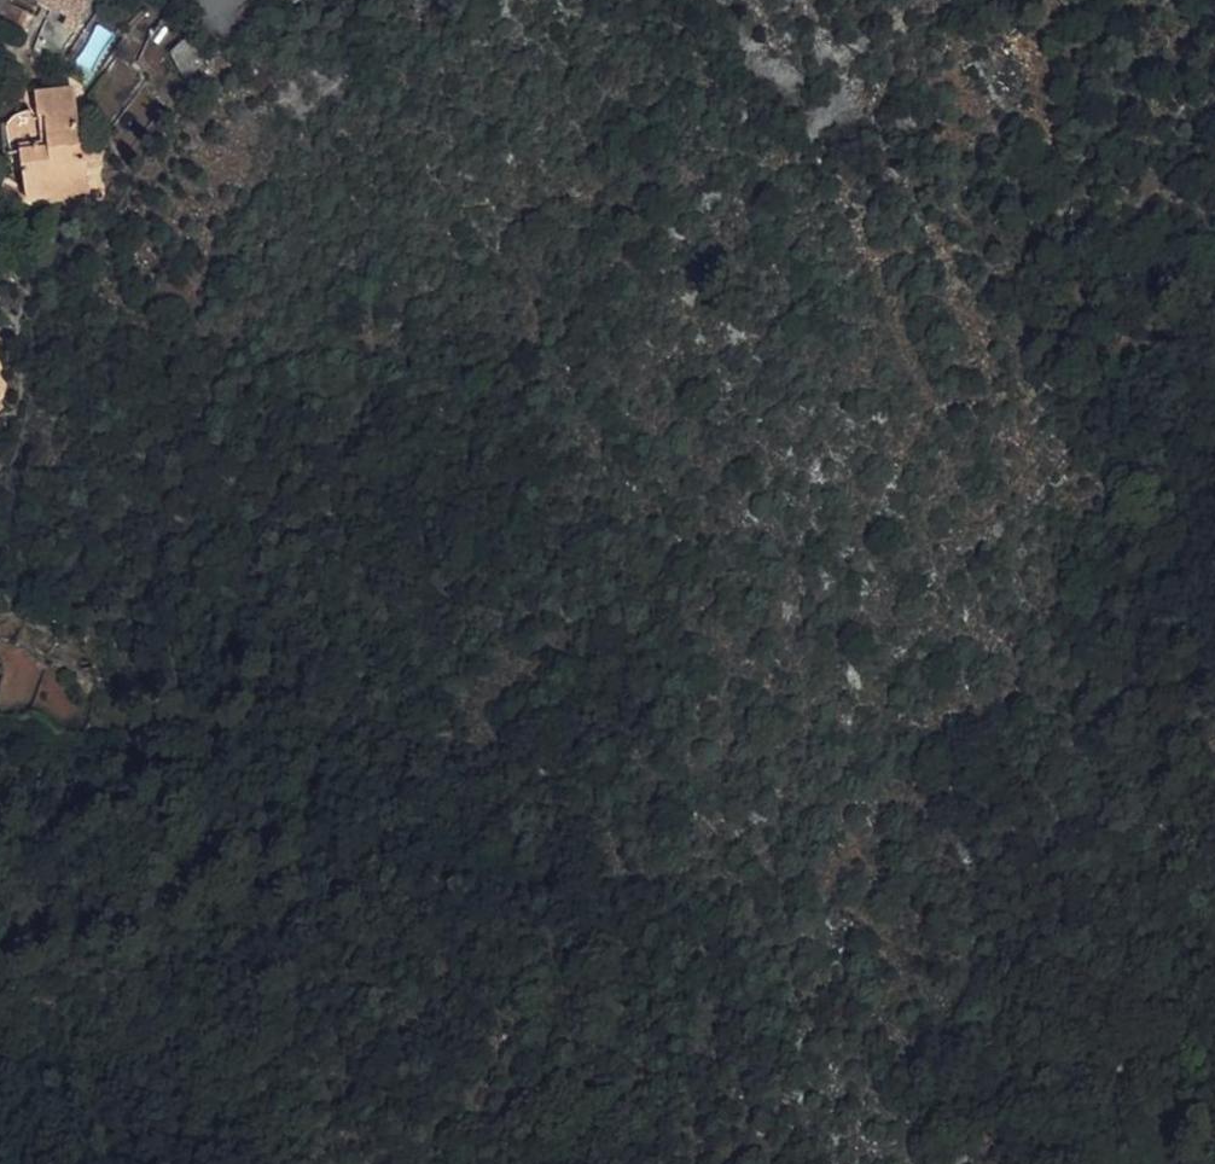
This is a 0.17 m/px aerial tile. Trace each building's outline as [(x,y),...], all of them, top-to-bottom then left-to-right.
[(70,30),(34,0),(13,26),(48,56),(70,30)] [(60,204),(56,169),(41,170),(40,157),(47,157),(39,99),(0,104),(0,115),(0,117),(0,211),(60,204)]
